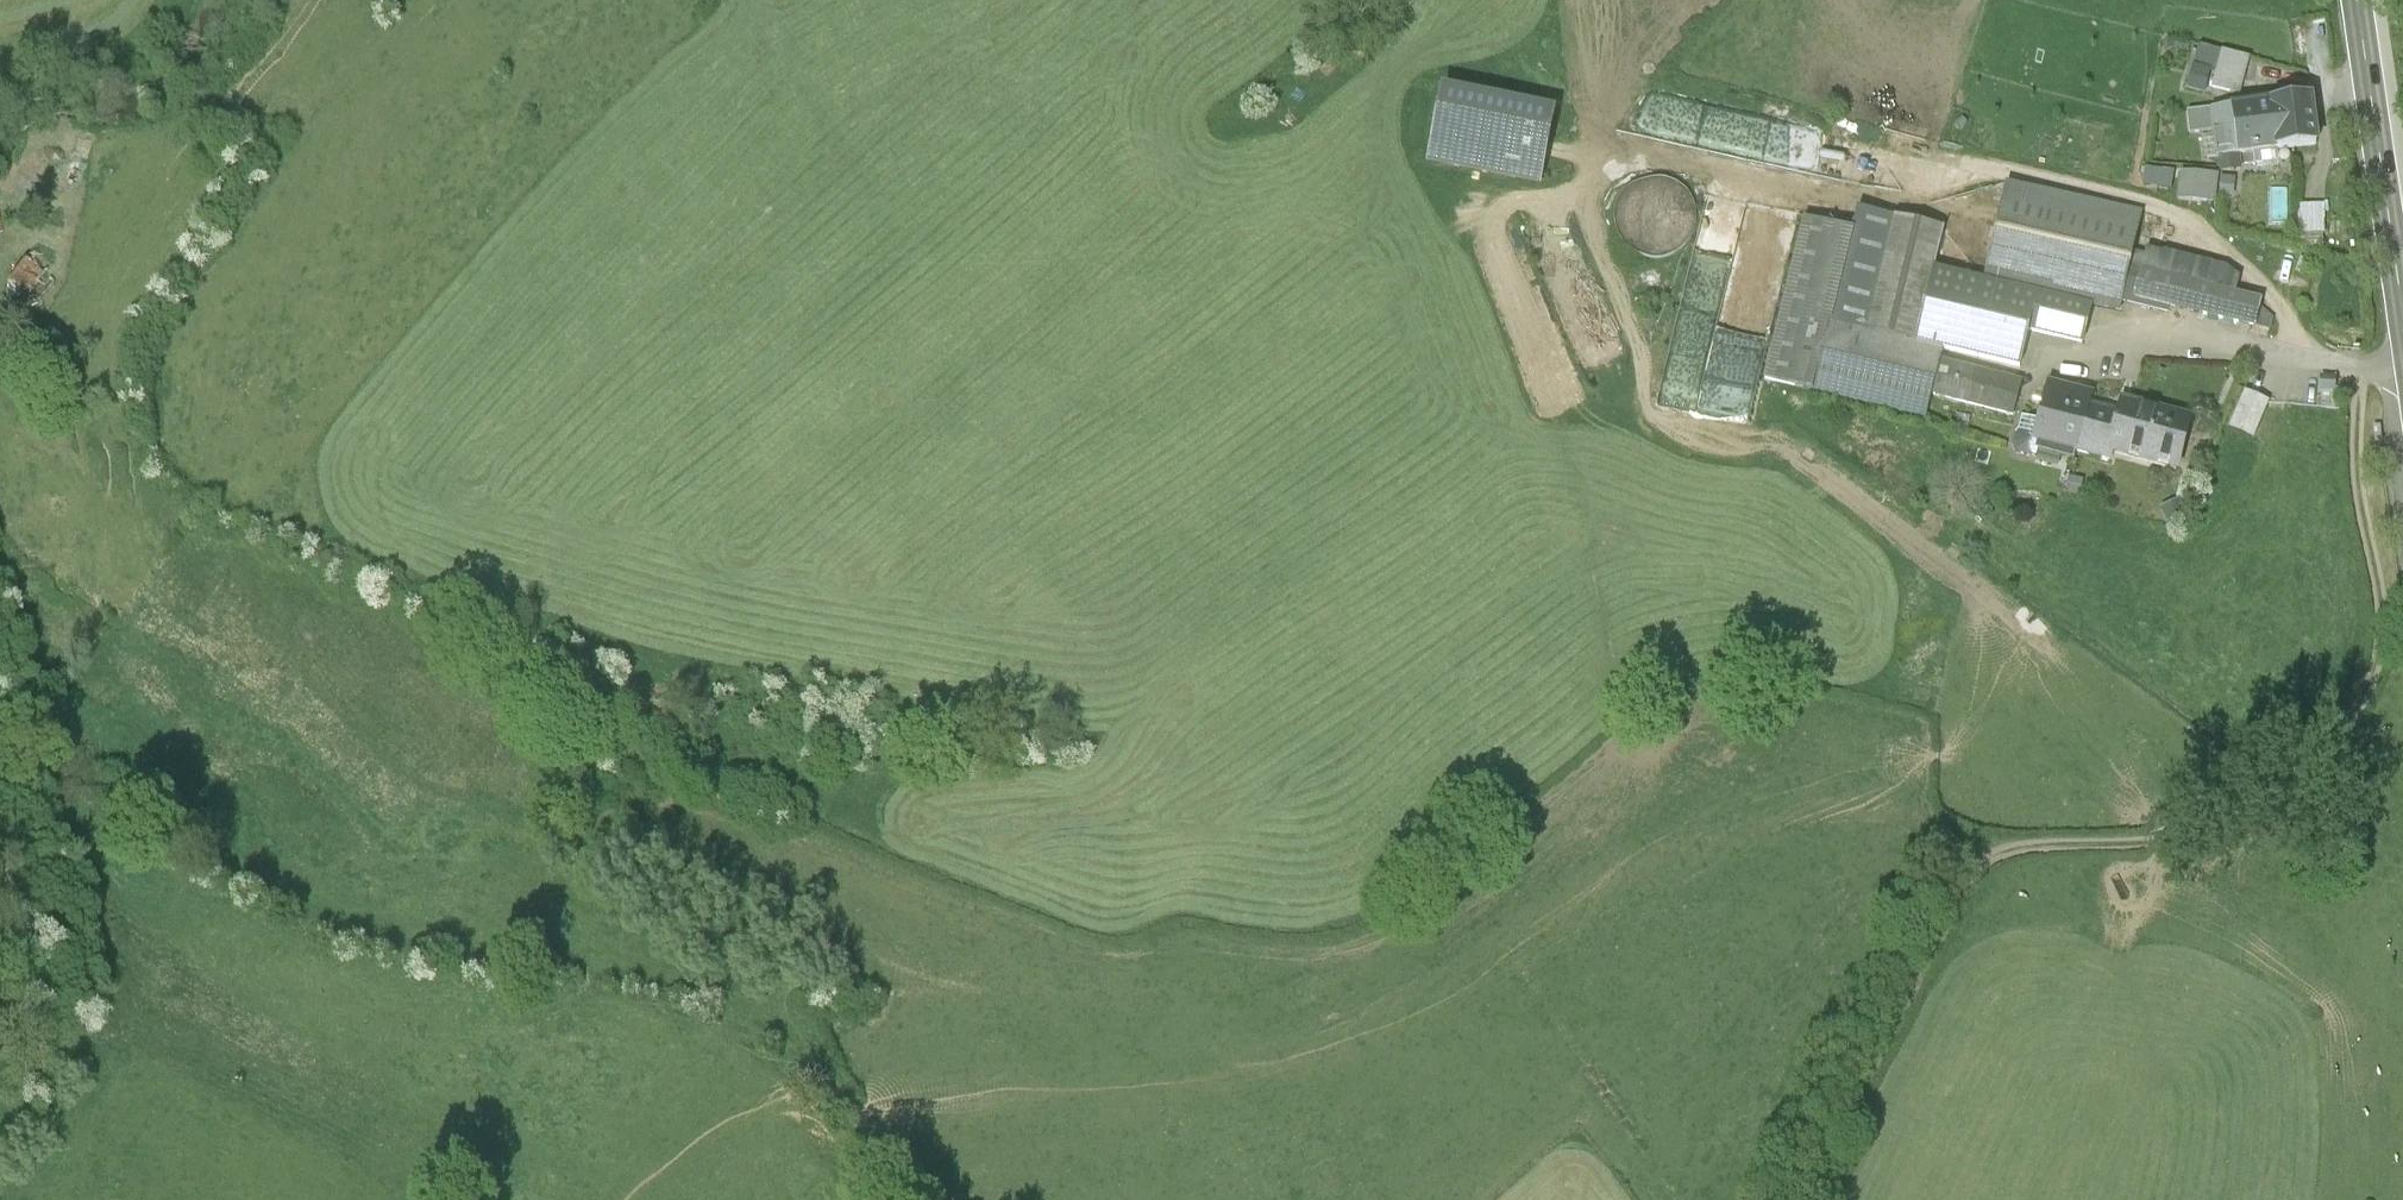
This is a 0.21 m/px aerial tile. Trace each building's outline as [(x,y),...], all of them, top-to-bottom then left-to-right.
[(2241,101),(2251,64),(2196,48),(2183,93),(2208,100),(2210,92),(2241,101)] [(1428,164),(1541,188),(1556,114),(1444,91),(1428,164)] [(2208,163),(2320,149),(2313,99),(2186,115),(2190,140),(2205,138),(2208,163)] [(2146,171),(2144,190),(2175,193),(2176,174),(2146,171)] [(1700,243),(1679,174),(1620,192),(1641,261),(1700,243)] [(2177,204),(2216,207),(2219,180),(2180,176),(2177,204)] [(1853,233),(1803,221),(1761,386),(1926,427),(1932,403),(2014,423),(2024,384),(1942,364),(1945,354),(2021,373),(2030,338),(2082,351),(2092,312),(2119,318),(2123,301),(2256,334),(2263,305),(2238,299),(2244,276),(2164,256),(2162,264),(2136,257),(2146,218),(2008,183),(1983,283),(1938,271),(1948,232),(1859,209),(1853,233)] [(2297,208),(2297,237),(2326,237),(2325,208),(2297,208)] [(13,308),(26,317),(57,274),(29,254),(10,281),(24,291),(13,308)] [(1669,389),(1705,396),(1724,301),(1688,293),(1669,389)] [(2340,385),(2321,383),(2320,403),(2339,405),(2340,385)] [(2180,478),(2195,421),(2119,402),(2118,405),(2047,386),(2037,425),(2022,421),(2014,452),(2071,466),(2073,459),(2110,468),(2112,461),(2180,478)] [(2229,434),(2254,445),(2270,406),(2246,396),(2229,434)]
